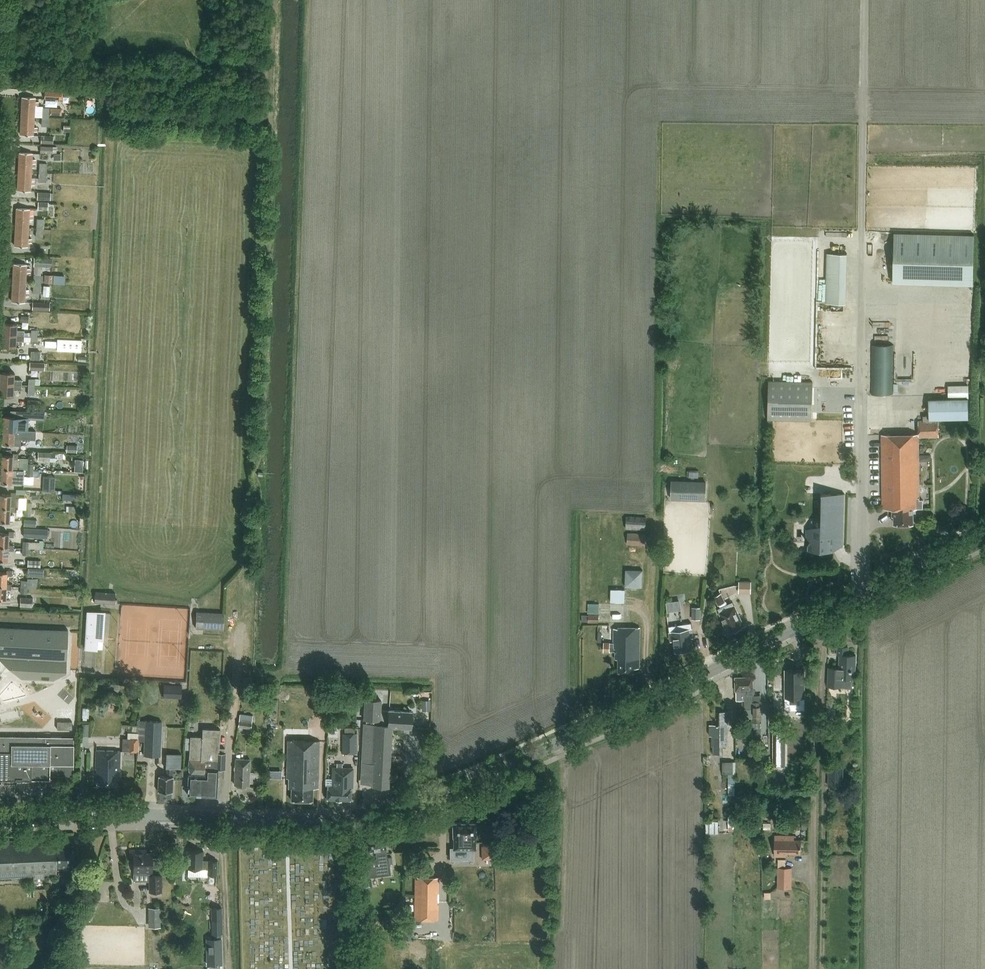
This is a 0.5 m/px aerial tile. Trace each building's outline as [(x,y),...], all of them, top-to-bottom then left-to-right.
[(63,100),(63,92),(45,91),(44,99),(63,100)] [(34,116),(34,105),(39,105),(40,101),(34,101),(35,97),(22,97),(21,115),(34,116)] [(33,135),(33,131),(38,131),(38,127),(33,127),(34,116),(21,115),(20,134),(33,135)] [(19,152),(18,171),(31,171),(32,163),(37,163),(37,159),(32,159),(32,153),(19,152)] [(30,190),(31,184),(36,184),(36,180),(31,180),(31,171),(18,171),(17,190),(30,190)] [(17,208),(16,227),(28,227),(29,219),(34,219),(34,215),(29,215),(29,208),(17,208)] [(27,246),(28,242),(33,242),(33,238),(28,238),(28,227),(16,227),(15,246),(27,246)] [(900,231),(898,280),(978,284),(979,256),(977,256),(978,234),(900,231)] [(850,302),(851,252),(829,252),(829,302),(850,302)] [(34,258),(34,266),(52,266),(52,258),(34,258)] [(14,263),(13,282),(26,283),(26,272),(31,272),(31,268),(26,268),(27,264),(14,263)] [(53,274),(45,274),(44,283),(53,283),(53,274)] [(25,302),(25,295),(29,296),(30,289),(25,289),(26,283),(13,282),(12,301),(25,302)] [(2,335),(24,336),(25,330),(16,330),(17,323),(3,323),(2,335)] [(24,341),(24,336),(2,335),(1,347),(16,347),(16,341),(24,341)] [(82,340),(57,339),(57,351),(81,352),(82,340)] [(894,345),(872,344),(871,394),(893,394),(894,345)] [(46,358),(47,349),(33,349),(32,358),(46,358)] [(31,361),(30,369),(45,370),(46,362),(31,361)] [(0,372),(0,384),(22,385),(22,379),(14,379),(14,373),(0,372)] [(769,380),(768,419),(813,420),(813,381),(769,380)] [(0,384),(0,396),(13,397),(13,389),(22,389),(22,385),(0,384)] [(919,420),(919,434),(882,434),(883,508),(893,508),(893,515),(895,515),(895,523),(913,523),(913,508),(918,508),(918,497),(920,497),(919,437),(939,436),(939,420),(936,420),(936,419),(969,419),(969,385),(948,385),(948,398),(928,398),(928,416),(923,416),(923,420),(919,420)] [(14,417),(4,417),(3,430),(14,431),(14,429),(20,429),(21,429),(21,416),(14,416),(14,417)] [(3,430),(2,444),(19,445),(20,434),(20,433),(20,429),(14,429),(14,431),(3,430)] [(67,452),(77,453),(78,444),(67,444),(67,452)] [(57,460),(57,452),(39,451),(39,460),(57,460)] [(12,470),(12,468),(12,459),(18,459),(18,454),(12,454),(12,456),(1,455),(1,469),(12,470)] [(18,468),(12,468),(12,470),(1,469),(0,483),(11,484),(12,472),(17,473),(18,468)] [(55,491),(56,476),(43,476),(43,490),(55,491)] [(706,482),(672,481),(672,496),(697,497),(697,491),(706,491),(706,482)] [(10,509),(10,507),(16,507),(19,507),(19,498),(16,498),(17,493),(10,493),(10,495),(0,495),(0,508),(10,509)] [(806,529),(806,537),(808,541),(808,542),(808,550),(833,550),(844,545),(845,493),(824,493),(823,536),(814,535),(814,526),(806,529)] [(10,507),(10,509),(0,508),(0,522),(9,523),(9,512),(16,512),(16,507),(10,507)] [(627,528),(647,529),(647,516),(628,515),(627,528)] [(24,537),(48,537),(48,528),(25,527),(24,537)] [(8,546),(8,537),(14,537),(15,532),(9,532),(9,534),(0,534),(0,547),(8,548),(8,546)] [(628,544),(647,545),(647,533),(629,532),(628,544)] [(8,546),(8,548),(0,547),(0,561),(7,562),(8,550),(14,551),(14,546),(8,546)] [(44,568),(28,568),(28,576),(44,577),(44,568)] [(628,569),(628,585),(643,585),(643,569),(628,569)] [(6,585),(6,575),(12,576),(13,571),(6,571),(6,573),(0,573),(0,586),(6,587),(6,585)] [(28,580),(28,587),(27,588),(37,588),(38,578),(28,578),(27,580),(28,580)] [(752,592),(752,581),(740,581),(739,592),(752,592)] [(6,585),(6,587),(0,586),(0,600),(5,601),(6,589),(12,590),(12,585),(6,585)] [(611,601),(626,601),(626,589),(612,588),(611,601)] [(95,602),(116,603),(116,592),(95,591),(95,602)] [(733,602),(727,604),(722,592),(715,595),(721,607),(718,608),(720,612),(729,631),(733,629),(733,630),(744,625),(735,605),(734,605),(733,602)] [(33,607),(33,598),(20,597),(20,607),(33,607)] [(676,610),(675,601),(666,602),(668,611),(676,610)] [(589,621),(599,622),(600,603),(590,602),(589,621)] [(701,607),(693,607),(693,619),(701,619),(701,607)] [(98,641),(104,641),(105,611),(87,611),(86,650),(96,650),(98,650),(98,641)] [(224,614),(196,612),(195,628),(223,630),(224,614)] [(694,637),(692,628),(683,629),(682,624),(669,626),(671,641),(673,640),(675,652),(693,649),(691,638),(694,637)] [(21,678),(53,680),(66,672),(68,630),(0,626),(0,659),(21,678)] [(634,668),(639,668),(640,627),(618,627),(618,628),(614,628),(614,642),(604,642),(604,651),(611,651),(616,651),(615,659),(619,659),(619,672),(634,672),(634,668)] [(829,667),(828,680),(828,686),(852,686),(852,681),(855,681),(856,655),(848,654),(848,647),(838,647),(837,654),(840,654),(839,667),(829,667)] [(805,669),(786,669),(786,697),(805,697),(805,669)] [(736,678),(736,693),(736,703),(743,703),(743,709),(752,709),(752,721),(761,721),(761,701),(752,701),(752,694),(754,694),(754,687),(753,687),(752,677),(736,678)] [(164,697),(182,697),(182,685),(164,684),(164,697)] [(389,786),(392,726),(410,727),(411,711),(381,710),(381,700),(365,699),(364,719),(366,719),(366,724),(364,724),(364,725),(362,752),(365,752),(363,783),(373,784),(373,785),(389,786)] [(422,700),(423,711),(431,711),(431,700),(422,700)] [(720,711),(720,724),(710,724),(710,735),(712,735),(712,745),(713,745),(713,753),(722,753),(722,745),(728,745),(728,711),(720,711)] [(239,727),(252,729),(253,715),(240,714),(239,727)] [(138,751),(140,721),(140,720),(137,720),(137,725),(135,725),(134,733),(128,732),(128,738),(123,738),(123,750),(138,751)] [(57,721),(57,729),(72,729),(72,721),(57,721)] [(160,757),(162,722),(145,721),(144,756),(160,757)] [(770,726),(770,771),(789,771),(789,726),(770,726)] [(190,735),(188,794),(217,795),(218,768),(225,768),(225,752),(219,752),(220,728),(202,727),(202,736),(190,735)] [(343,733),(343,753),(358,753),(358,733),(355,733),(355,727),(345,727),(345,733),(343,733)] [(74,737),(0,736),(0,779),(16,779),(16,780),(22,780),(22,779),(46,779),(46,775),(74,776),(74,737)] [(313,788),(318,788),(320,741),(287,740),(287,776),(287,778),(289,778),(289,788),(291,788),(291,800),(313,800),(313,788)] [(770,761),(770,748),(758,748),(758,761),(770,761)] [(118,773),(119,773),(120,751),(96,750),(95,770),(97,770),(96,774),(100,774),(99,784),(114,785),(114,780),(118,780),(118,773)] [(173,768),(180,768),(181,754),(166,753),(166,768),(166,776),(159,776),(158,791),(172,792),(173,776),(172,776),(173,768)] [(234,784),(249,785),(250,759),(235,758),(234,784)] [(723,761),(723,772),(729,773),(729,782),(728,794),(735,795),(735,783),(736,783),(737,761),(723,761)] [(353,768),(343,767),(343,763),(338,763),(338,767),(333,767),(332,786),(328,786),(327,799),(350,800),(351,787),(353,787),(353,768)] [(844,766),(829,766),(829,785),(844,786),(844,766)] [(762,816),(761,794),(754,794),(754,817),(762,816)] [(719,820),(707,820),(707,833),(719,833),(719,820)] [(476,823),(453,823),(453,837),(454,849),(476,849),(475,837),(476,837),(476,823)] [(390,867),(389,857),(387,858),(386,848),(385,835),(366,838),(368,850),(375,849),(377,859),(367,860),(368,870),(366,870),(367,878),(373,877),(372,870),(390,867)] [(794,835),(785,835),(775,835),(775,856),(787,856),(787,853),(801,853),(801,839),(794,839),(794,835)] [(57,875),(57,868),(73,868),(73,845),(57,845),(57,842),(49,843),(49,839),(0,841),(0,877),(57,875)] [(495,846),(483,846),(483,859),(495,859),(495,846)] [(130,850),(131,861),(134,861),(134,873),(134,875),(152,874),(152,867),(159,867),(159,858),(152,858),(152,852),(140,853),(140,850),(130,850)] [(202,862),(203,851),(187,850),(187,868),(188,868),(188,876),(200,876),(200,868),(208,869),(208,873),(217,874),(217,861),(208,860),(208,862),(202,862)] [(792,867),(778,867),(778,888),(792,888),(792,867)] [(150,876),(150,894),(162,894),(162,876),(150,876)] [(415,919),(438,919),(439,877),(415,877),(415,919)] [(91,920),(96,907),(88,903),(83,917),(91,920)] [(161,907),(149,907),(149,927),(161,927),(161,907)] [(212,907),(212,920),(223,920),(223,907),(212,907)] [(188,949),(182,944),(178,949),(184,955),(188,949)]
